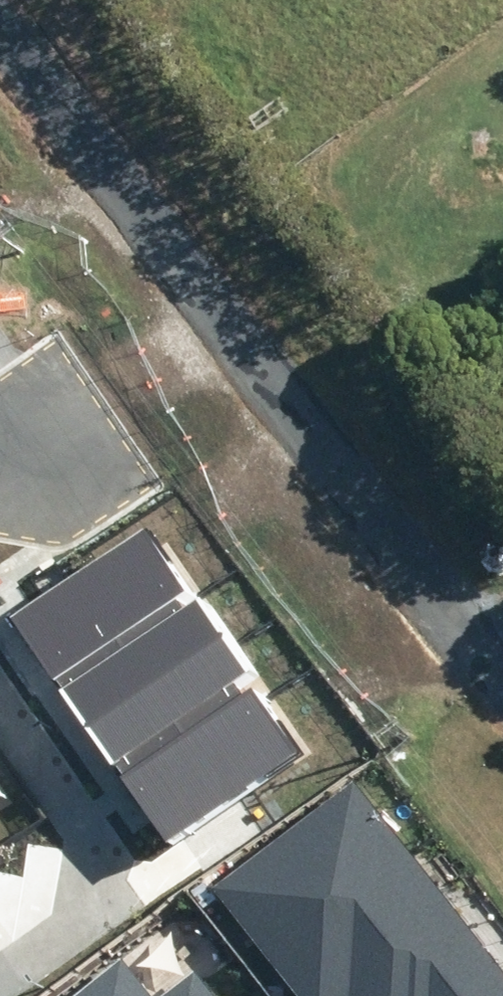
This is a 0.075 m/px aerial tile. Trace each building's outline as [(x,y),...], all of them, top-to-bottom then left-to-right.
[(58,686),(197,591),(150,523),(12,618),(58,686)] [(95,739),(234,644),(197,591),(58,686),(95,739)] [(132,793),(271,698),(234,644),(95,739),(132,793)] [(166,844),(306,748),(271,698),(132,793),(166,844)] [(353,781),(215,888),(300,995),(502,995),(502,973),(353,781)] [(122,955),(70,995),(154,995),(122,955)] [(192,968),(157,995),(214,995),(192,968)]
